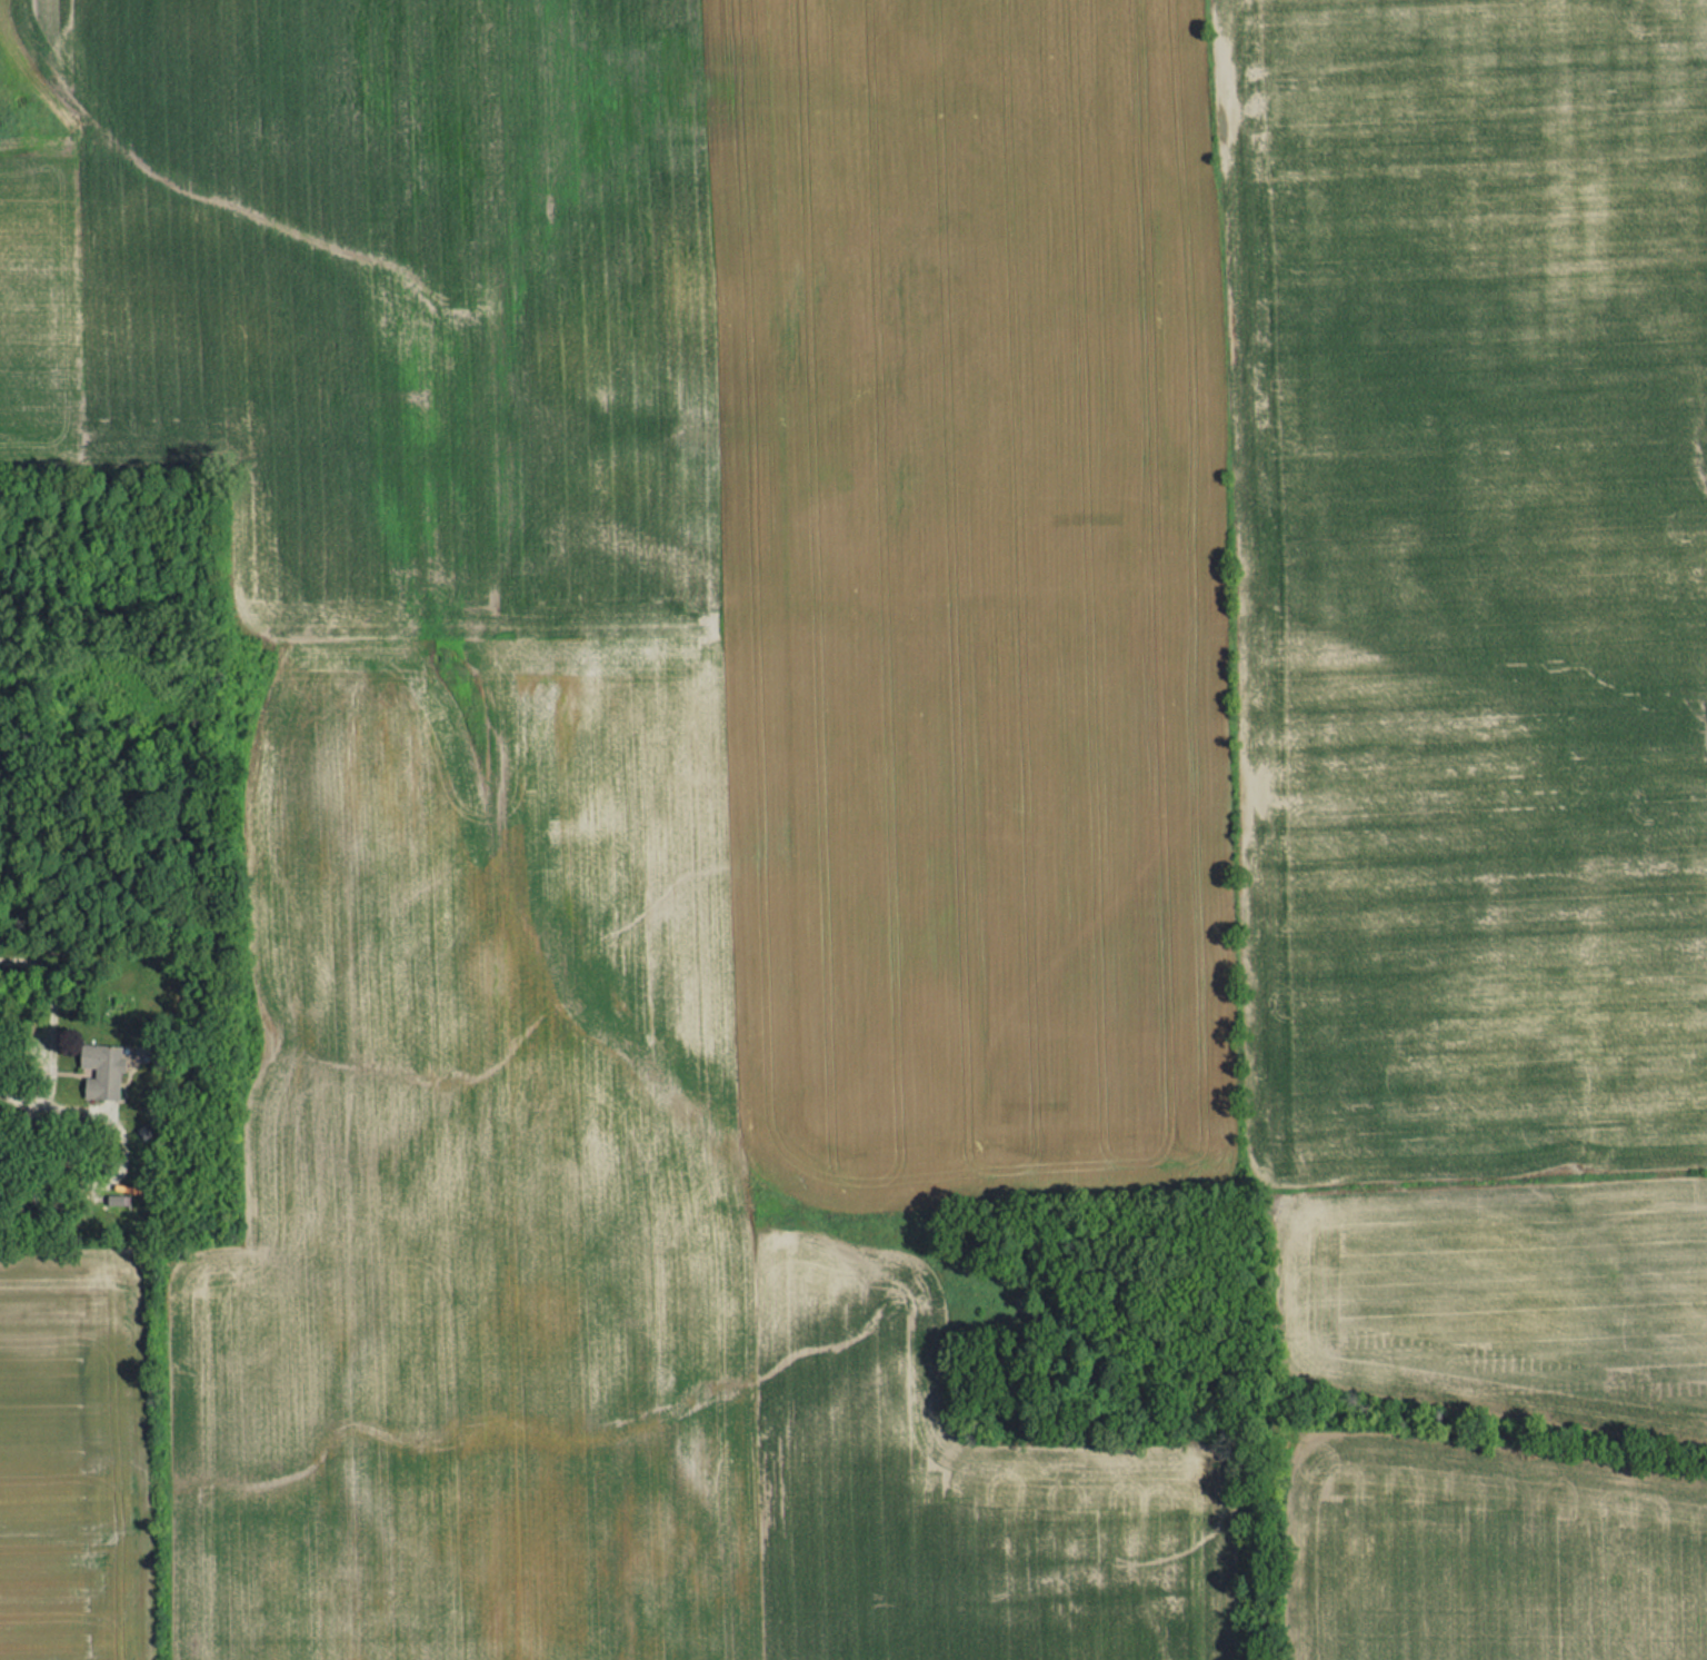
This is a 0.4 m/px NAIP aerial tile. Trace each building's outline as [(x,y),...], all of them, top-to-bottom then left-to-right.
[(122,1100),(123,1046),(82,1046),(81,1071),(85,1071),(85,1100),(122,1100)]
